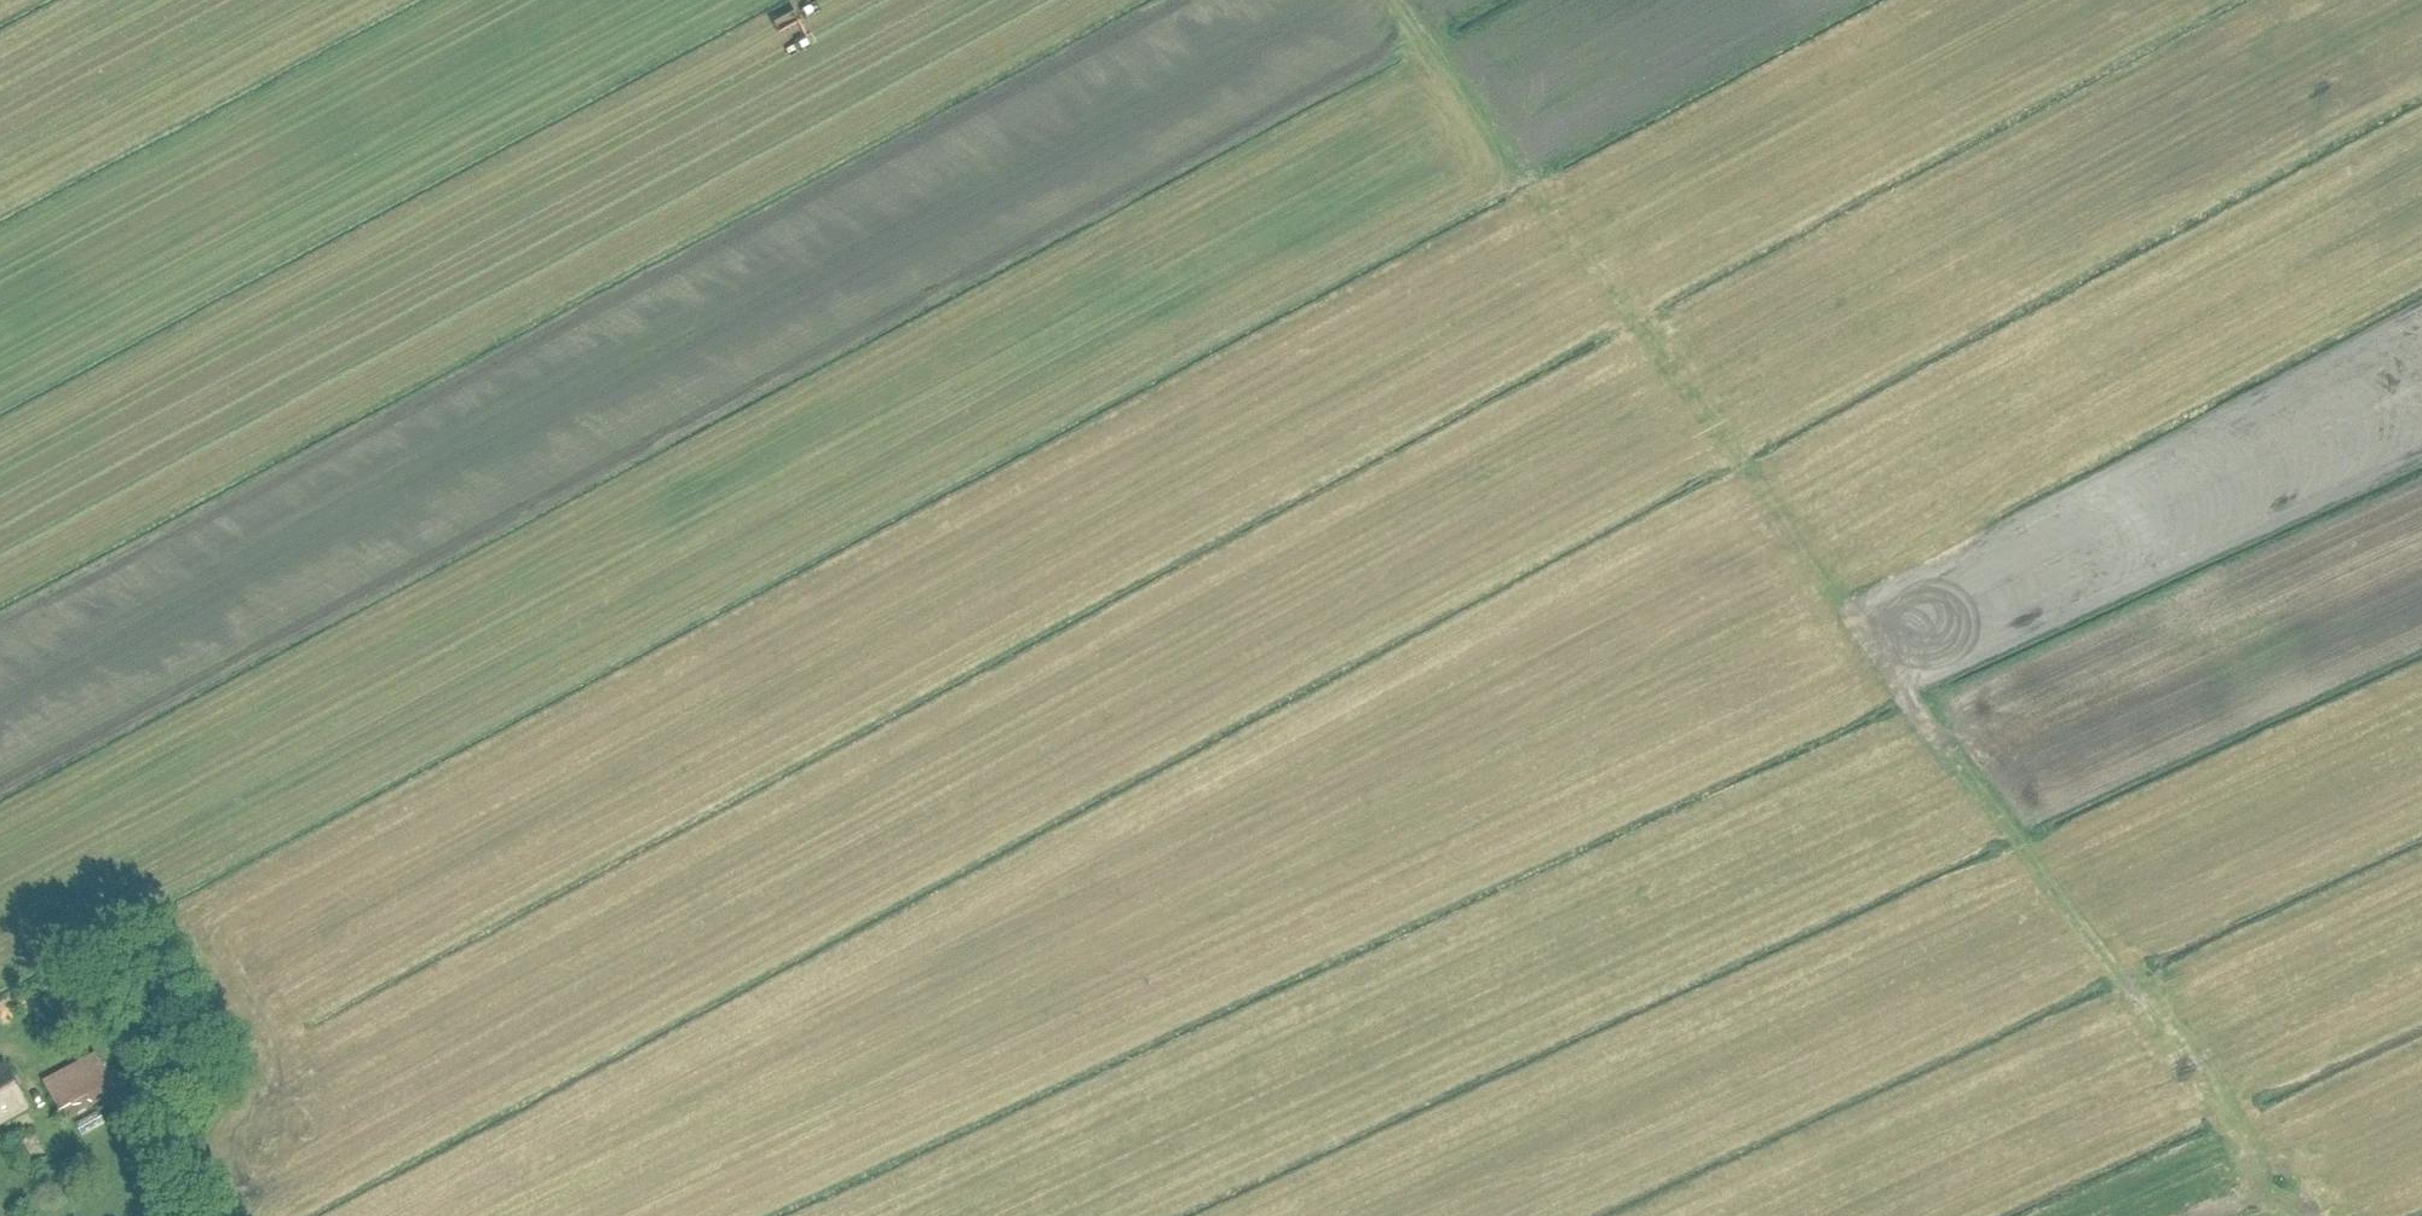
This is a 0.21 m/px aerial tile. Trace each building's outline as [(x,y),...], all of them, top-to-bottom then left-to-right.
[(71,1120),(95,1107),(119,1094),(95,1055),(41,1082),(64,1124),(71,1120)] [(25,1110),(2,1066),(0,1067),(0,1123),(25,1110)] [(104,1123),(95,1107),(71,1120),(80,1136),(104,1123)]
